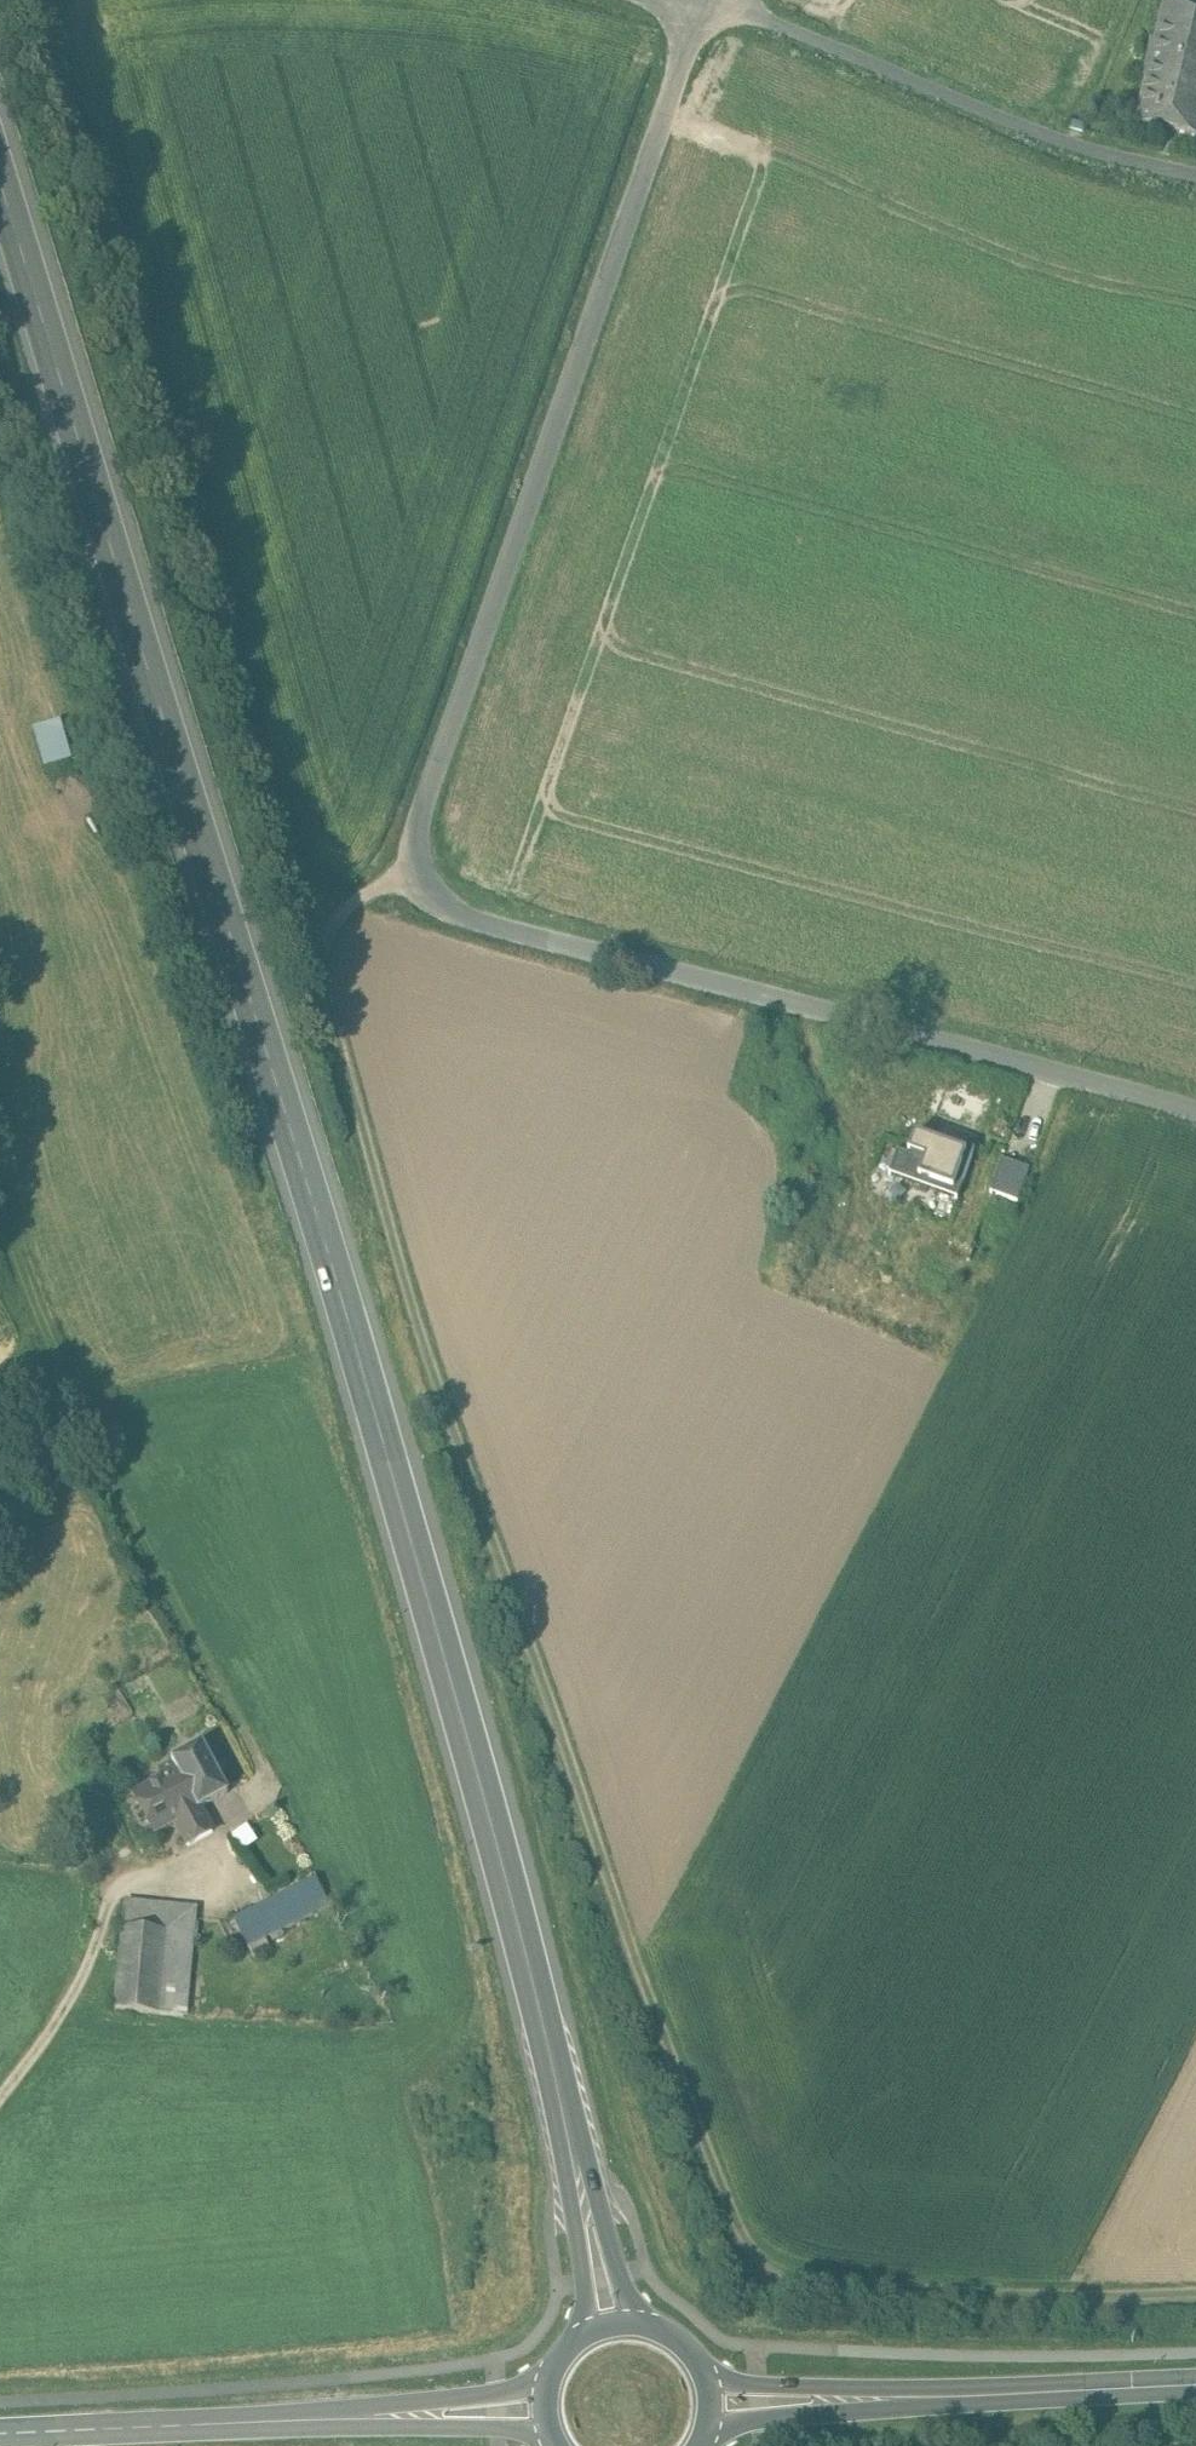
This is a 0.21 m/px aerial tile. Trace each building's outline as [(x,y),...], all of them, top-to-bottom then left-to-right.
[(1165,4),(1146,79),(1195,90),(1195,11),(1165,4)] [(1146,79),(1135,122),(1195,136),(1195,90),(1146,79)] [(61,714),(32,722),(42,760),(71,752),(61,714)] [(1018,1147),(959,1126),(944,1168),(1003,1190),(1018,1147)] [(202,1744),(172,1760),(173,1762),(161,1768),(167,1779),(136,1795),(155,1832),(176,1820),(189,1844),(213,1831),(200,1808),(229,1792),(202,1744)] [(316,1878),(234,1920),(248,1948),(331,1906),(316,1878)] [(195,1909),(125,1903),(123,1927),(168,1931),(160,2016),(185,2018),(195,1909)] [(168,1931),(123,1927),(122,1930),(123,1930),(115,2012),(160,2016),(168,1931)]
